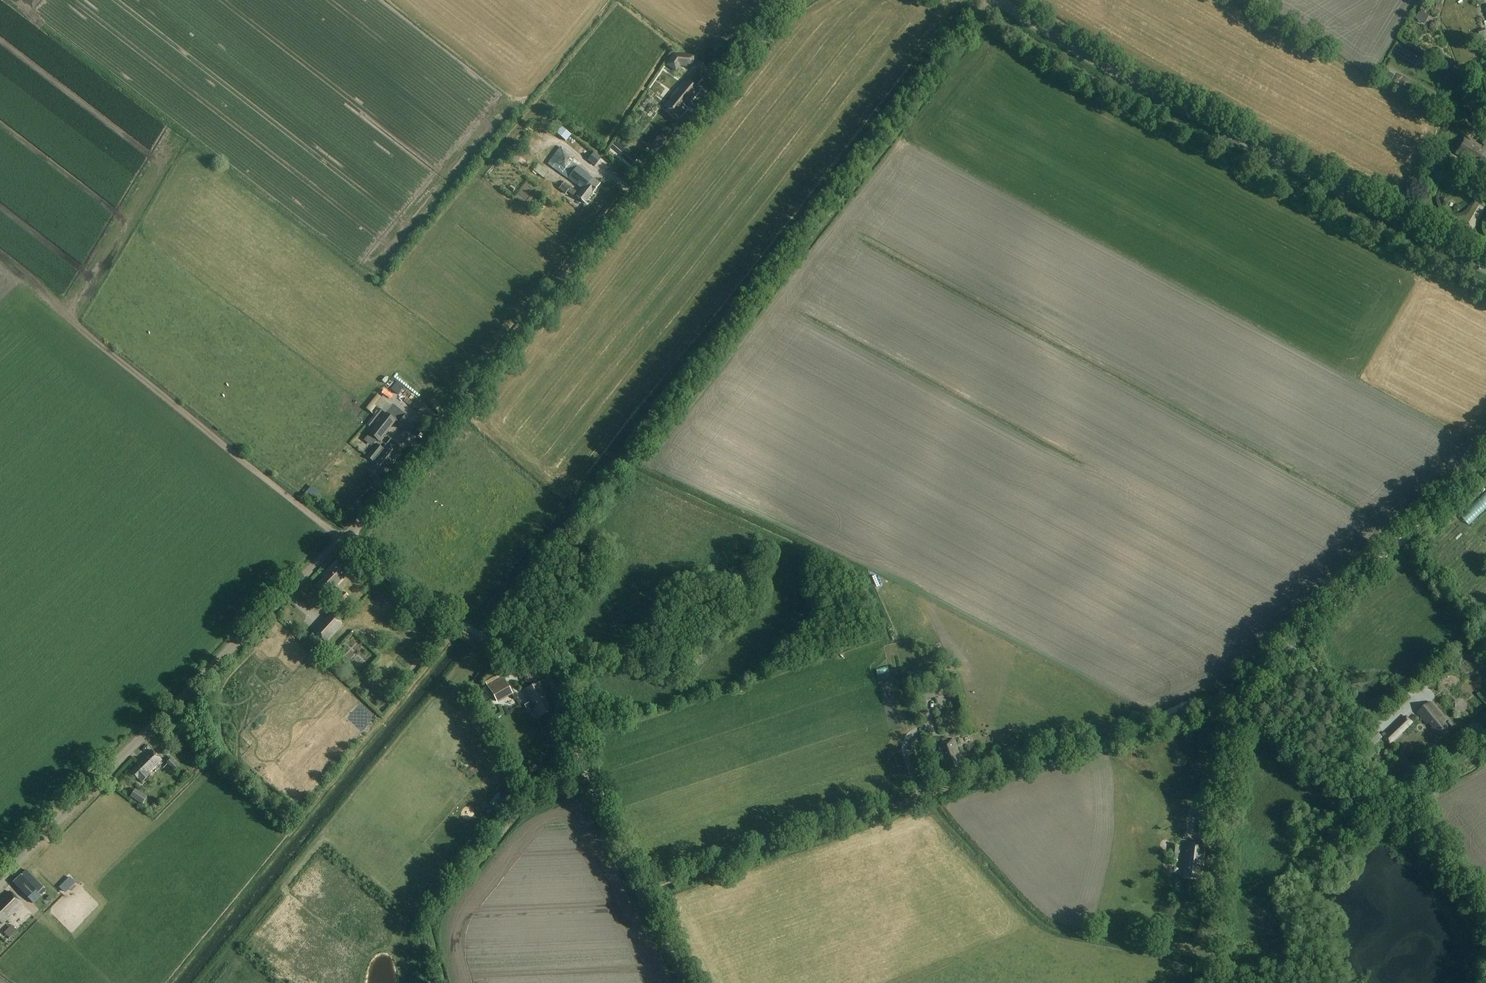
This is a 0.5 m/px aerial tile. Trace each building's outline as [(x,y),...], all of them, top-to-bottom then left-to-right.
[(1415,19),(1424,23),(1428,15),(1419,11),(1415,19)] [(673,53),(665,65),(675,72),(679,66),(693,67),(694,55),(673,53)] [(1391,81),(1395,73),(1386,67),(1381,75),(1391,81)] [(664,107),(679,119),(687,109),(686,107),(701,89),(688,78),(664,107)] [(1456,155),(1463,159),(1464,157),(1469,160),(1468,161),(1472,164),(1477,166),(1478,165),(1479,164),(1485,168),(1485,151),(1482,149),(1465,139),(1456,155)] [(562,173),(568,178),(582,189),(576,196),(585,203),(600,184),(577,166),(577,167),(571,162),(574,158),(561,147),(547,164),(561,175),(562,173)] [(600,159),(593,153),(587,160),(595,166),(600,159)] [(566,194),(567,192),(572,196),(576,192),(564,182),(558,189),(566,194)] [(397,381),(390,390),(392,391),(397,395),(404,386),(399,382),(397,381)] [(369,427),(382,411),(379,409),(366,425),(369,427)] [(369,433),(377,441),(394,420),(386,413),(369,433)] [(416,424),(405,415),(398,423),(409,432),(416,424)] [(354,450),(359,445),(352,437),(346,443),(354,450)] [(365,456),(373,462),(368,469),(378,478),(390,464),(391,466),(401,454),(388,444),(384,450),(376,443),(365,456)] [(317,586),(327,596),(349,573),(336,561),(322,576),(324,578),(317,586)] [(344,592),(334,602),(339,606),(348,596),(344,592)] [(314,631),(325,641),(341,623),(331,613),(314,631)] [(335,646),(339,651),(347,645),(343,640),(335,646)] [(938,664),(920,670),(921,673),(924,680),(924,682),(942,677),(938,664)] [(487,685),(497,702),(511,693),(501,676),(487,685)] [(524,690),(539,718),(552,711),(544,696),(546,695),(539,682),(524,690)] [(945,683),(923,690),(926,699),(948,693),(945,683)] [(1449,723),(1432,702),(1419,713),(1427,723),(1428,723),(1437,734),(1439,732),(1442,736),(1455,726),(1451,720),(1449,723)] [(1406,716),(1382,738),(1389,745),(1412,723),(1406,716)] [(1373,746),(1391,729),(1386,724),(1368,741),(1373,746)] [(963,768),(959,757),(960,756),(955,740),(948,743),(943,744),(939,746),(945,766),(946,765),(949,773),(963,768)] [(131,773),(142,783),(149,775),(147,773),(160,760),(151,750),(136,764),(138,766),(131,773)] [(1377,756),(1373,756),(1369,759),(1369,764),(1373,767),(1377,767),(1380,764),(1380,759),(1377,756)] [(166,764),(174,770),(178,765),(171,759),(166,764)] [(135,789),(130,797),(142,804),(147,796),(135,789)] [(1209,835),(1212,818),(1201,816),(1198,834),(1209,835)] [(1207,844),(1187,843),(1186,865),(1187,866),(1186,876),(1203,878),(1207,844)] [(1179,847),(1171,846),(1170,860),(1178,861),(1179,847)] [(1168,866),(1164,872),(1174,881),(1179,875),(1168,866)] [(14,883),(33,903),(40,896),(40,895),(35,891),(33,888),(28,883),(21,876),(14,883)] [(31,879),(28,883),(33,888),(36,885),(31,879)] [(39,887),(35,891),(40,895),(45,890),(41,885),(39,887)] [(21,904),(10,892),(0,902),(0,923),(0,924),(21,904)]
